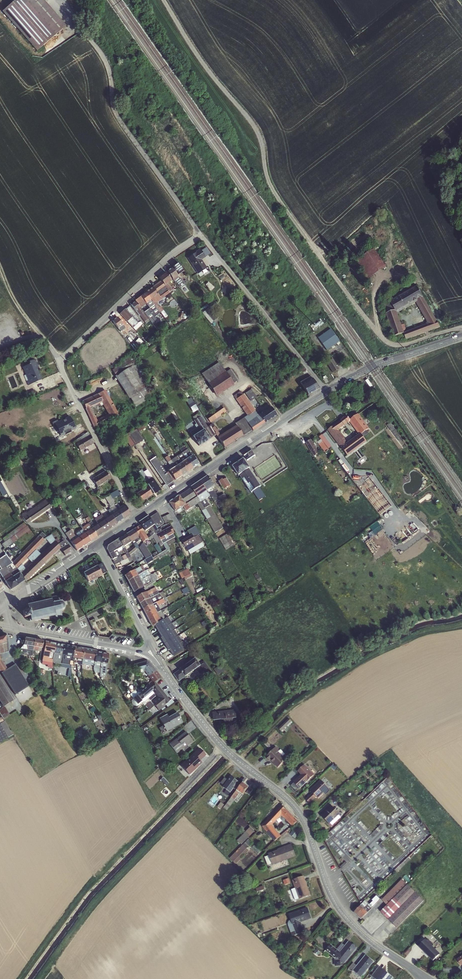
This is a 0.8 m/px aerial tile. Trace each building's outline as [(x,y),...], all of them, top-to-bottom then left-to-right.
[(66,26),(44,0),(15,0),(2,12),(37,51),(66,26)] [(188,257),(198,273),(208,267),(202,259),(211,253),(207,245),(188,257)] [(376,249),(357,260),(367,279),(387,268),(376,249)] [(136,300),(131,304),(146,321),(148,321),(148,317),(153,322),(157,319),(155,317),(163,310),(164,302),(166,299),(166,296),(169,293),(161,293),(161,295),(157,291),(159,289),(172,290),(175,292),(175,287),(178,284),(186,293),(189,290),(189,287),(179,275),(185,269),(179,262),(176,262),(165,272),(161,272),(161,279),(136,300)] [(404,332),(407,340),(438,326),(421,286),(391,298),(396,309),(386,314),(396,336),(404,332)] [(386,312),(395,310),(393,302),(385,304),(386,312)] [(136,330),(144,323),(128,306),(120,313),(136,330)] [(204,312),(211,322),(214,320),(207,310),(204,312)] [(113,320),(120,331),(126,327),(118,316),(113,320)] [(331,328),(318,337),(327,349),(340,341),(331,328)] [(337,371),(343,367),(336,356),(330,359),(337,371)] [(27,383),(41,381),(38,359),(29,360),(30,364),(24,365),(27,383)] [(202,372),(216,395),(235,385),(234,382),(238,380),(231,368),(226,371),(220,362),(202,372)] [(117,374),(134,407),(150,398),(138,376),(142,374),(136,364),(117,374)] [(311,376),(300,382),(308,396),(318,389),(311,376)] [(251,400),(257,396),(252,388),(246,392),(251,400)] [(108,389),(83,399),(94,426),(119,416),(108,389)] [(265,423),(258,414),(246,397),(240,391),(233,396),(246,416),(235,423),(235,425),(243,436),(252,431),(253,431),(265,423)] [(192,396),(187,399),(194,412),(199,409),(192,396)] [(225,406),(208,418),(211,422),(227,410),(225,406)] [(258,414),(265,423),(277,416),(271,407),(258,414)] [(348,415),(328,428),(347,456),(368,442),(364,436),(369,432),(367,429),(369,427),(359,413),(351,419),(348,415)] [(66,433),(76,428),(71,415),(53,423),(55,427),(52,428),(57,440),(67,436),(66,433)] [(216,435),(212,428),(210,425),(207,426),(200,416),(193,420),(197,427),(189,432),(198,446),(216,435)] [(243,436),(235,425),(220,435),(214,426),(212,428),(216,435),(224,448),(243,436)] [(131,447),(144,439),(137,428),(124,435),(131,447)] [(76,443),(81,450),(95,441),(89,431),(79,437),(81,440),(76,443)] [(319,453),(311,439),(305,443),(313,457),(319,453)] [(83,454),(95,449),(93,445),(81,449),(83,454)] [(182,453),(193,469),(198,465),(185,445),(179,448),(177,446),(175,448),(177,451),(179,449),(182,453)] [(245,455),(247,460),(256,455),(253,450),(245,455)] [(193,469),(182,453),(177,456),(187,472),(193,469)] [(182,476),(171,460),(168,456),(164,458),(170,467),(167,469),(168,472),(166,473),(155,457),(149,461),(166,486),(182,476)] [(171,460),(182,476),(187,472),(177,456),(171,460)] [(244,459),(232,467),(239,476),(240,476),(251,493),(261,486),(250,469),(244,459)] [(142,469),(139,471),(146,481),(153,476),(147,469),(144,471),(142,469)] [(98,487),(112,478),(107,470),(93,478),(98,487)] [(201,481),(210,496),(219,509),(224,506),(223,504),(228,501),(224,494),(218,497),(212,489),(215,486),(208,476),(201,481)] [(161,490),(152,477),(145,481),(154,495),(161,490)] [(228,477),(220,481),(224,489),(232,485),(228,477)] [(385,497),(371,477),(359,485),(372,505),(385,497)] [(9,493),(4,480),(0,481),(0,488),(3,496),(9,493)] [(186,505),(183,507),(186,511),(198,504),(215,533),(223,528),(206,499),(210,496),(201,481),(180,495),(186,505)] [(134,498),(138,504),(153,495),(147,486),(136,494),(137,495),(134,498)] [(106,496),(113,508),(117,506),(112,499),(121,494),(118,489),(106,496)] [(186,505),(180,495),(169,503),(175,512),(179,513),(182,511),(181,508),(183,507),(186,505)] [(21,515),(27,524),(52,507),(46,499),(25,513),(24,512),(21,515)] [(117,510),(123,520),(130,515),(125,505),(117,510)] [(123,520),(117,510),(111,515),(117,524),(123,520)] [(155,525),(157,528),(164,524),(158,513),(150,517),(149,516),(140,523),(146,531),(150,529),(155,525)] [(117,524),(111,515),(104,519),(110,528),(117,524)] [(110,528),(104,519),(91,528),(97,537),(110,528)] [(5,542),(1,544),(5,549),(27,533),(28,535),(31,533),(27,526),(26,526),(24,523),(2,539),(5,542)] [(127,534),(137,550),(139,548),(144,543),(149,539),(149,538),(148,536),(147,535),(140,525),(127,534)] [(155,525),(150,529),(152,533),(150,534),(151,536),(149,538),(149,539),(150,540),(153,538),(156,543),(158,543),(160,546),(163,545),(169,554),(171,553),(168,546),(176,541),(175,539),(176,538),(174,534),(175,534),(171,526),(163,530),(161,528),(158,529),(157,528),(155,525)] [(382,526),(370,532),(371,536),(384,530),(382,526)] [(84,532),(90,542),(97,537),(91,528),(84,532)] [(39,535),(45,541),(46,540),(51,545),(55,541),(55,540),(51,534),(46,537),(42,532),(39,535)] [(90,542),(84,532),(77,537),(84,546),(90,542)] [(220,537),(226,549),(236,545),(231,533),(220,537)] [(120,538),(130,555),(137,550),(127,534),(120,538)] [(12,563),(16,567),(16,568),(19,572),(21,574),(25,569),(22,564),(27,558),(32,563),(36,559),(41,555),(36,550),(45,541),(39,535),(25,549),(15,560),(12,563)] [(193,535),(182,541),(188,551),(202,543),(198,535),(194,537),(193,535)] [(76,551),(84,546),(77,537),(70,542),(76,551)] [(55,541),(60,548),(63,546),(61,542),(60,543),(57,538),(55,540),(55,541)] [(130,555),(120,538),(108,546),(107,549),(115,565),(121,563),(122,566),(133,560),(130,555)] [(41,555),(36,559),(42,567),(60,549),(60,548),(55,541),(51,545),(41,555)] [(60,548),(60,549),(65,556),(72,551),(67,544),(63,546),(60,548)] [(12,563),(6,555),(0,559),(0,568),(1,569),(0,570),(0,574),(2,577),(5,582),(12,577),(19,572),(16,568),(16,567),(12,569),(10,565),(12,563)] [(36,559),(32,563),(25,569),(21,574),(19,572),(25,580),(25,581),(26,582),(42,567),(36,559)] [(88,582),(107,572),(102,563),(99,565),(95,559),(92,561),(95,566),(85,571),(83,567),(79,569),(82,576),(84,575),(88,582)] [(129,582),(146,571),(142,566),(125,576),(129,582)] [(183,571),(186,579),(193,576),(189,568),(183,571)] [(131,587),(152,575),(148,570),(146,571),(129,582),(131,587)] [(19,572),(12,577),(18,585),(25,581),(25,580),(19,572)] [(152,575),(131,587),(134,593),(145,587),(145,588),(159,580),(157,576),(158,575),(156,572),(152,575)] [(12,577),(5,582),(10,590),(18,585),(12,577)] [(140,604),(159,594),(156,588),(137,597),(140,604)] [(159,594),(140,604),(143,610),(166,598),(163,592),(159,594)] [(65,607),(64,603),(63,602),(58,600),(57,595),(51,597),(51,599),(27,604),(28,609),(22,611),(23,618),(28,617),(29,621),(32,621),(55,616),(56,618),(62,616),(61,611),(63,609),(65,607)] [(148,618),(161,611),(160,609),(162,608),(161,607),(165,605),(164,603),(167,601),(166,598),(143,610),(148,618)] [(161,611),(148,618),(153,628),(160,622),(165,618),(161,611)] [(15,695),(29,686),(15,664),(7,669),(1,659),(3,657),(1,654),(9,651),(7,635),(0,637),(0,672),(15,695)] [(24,645),(33,647),(35,640),(25,638),(24,645)] [(33,647),(39,648),(42,649),(43,641),(35,640),(33,647)] [(44,651),(54,653),(56,644),(45,642),(44,651)] [(56,644),(54,653),(62,655),(64,645),(56,644)] [(33,647),(24,645),(20,649),(19,651),(20,653),(16,655),(21,663),(25,661),(21,655),(22,655),(22,654),(31,656),(32,656),(33,651),(33,647)] [(64,645),(62,655),(73,657),(74,647),(64,645)] [(170,650),(164,654),(168,659),(174,656),(170,650)] [(54,653),(44,651),(42,661),(52,663),(53,659),(53,658),(54,653)] [(54,653),(53,658),(57,659),(56,663),(61,664),(62,660),(62,655),(54,653)] [(61,664),(60,668),(69,669),(71,669),(74,669),(74,667),(74,661),(74,658),(73,657),(62,655),(62,660),(61,664)] [(195,658),(173,674),(179,682),(196,670),(201,677),(211,671),(204,661),(200,664),(195,658)] [(144,671),(148,676),(155,671),(149,662),(146,661),(134,664),(140,673),(144,671)] [(219,674),(224,670),(220,665),(215,669),(219,674)] [(160,678),(160,677),(155,671),(148,676),(152,682),(155,682),(160,678)] [(3,707),(4,706),(13,701),(0,679),(0,702),(3,707)] [(162,702),(167,698),(155,682),(152,682),(132,699),(138,704),(142,701),(141,700),(153,690),(162,702)] [(3,707),(0,709),(0,714),(3,719),(10,715),(4,706),(3,707)] [(225,729),(234,727),(233,719),(237,718),(235,710),(212,713),(214,721),(224,720),(225,729)] [(166,732),(183,723),(177,712),(168,717),(167,714),(159,718),(166,732)] [(282,731),(293,722),(290,718),(279,728),(282,731)] [(8,738),(13,735),(4,721),(0,724),(8,738)] [(0,724),(0,743),(8,738),(0,724)] [(185,731),(169,744),(177,753),(183,748),(185,750),(189,747),(188,745),(193,741),(185,731)] [(273,749),(271,748),(267,751),(270,753),(265,757),(269,761),(270,761),(278,768),(286,760),(278,752),(279,751),(276,747),(273,749)] [(180,765),(189,775),(202,763),(200,761),(206,755),(199,748),(180,765)] [(290,786),(296,792),(314,775),(304,765),(297,771),(301,775),(293,782),(290,786)] [(223,807),(227,810),(234,801),(237,803),(245,792),(249,795),(253,790),(243,782),(241,783),(231,777),(229,780),(225,778),(221,783),(224,786),(223,788),(231,793),(234,789),(236,790),(223,807)] [(312,793),(305,799),(309,803),(316,797),(318,799),(323,794),(325,795),(330,790),(321,780),(310,791),(312,793)] [(261,826),(274,842),(281,836),(272,825),(281,816),(292,826),(298,821),(288,812),(281,806),(283,804),(282,803),(277,807),(278,808),(261,826)] [(320,815),(330,826),(341,815),(331,805),(320,815)] [(251,826),(246,831),(251,835),(255,830),(251,826)] [(246,831),(238,840),(242,844),(250,836),(246,831)] [(230,858),(237,864),(249,850),(247,848),(253,842),(249,838),(230,858)] [(272,866),(296,857),(291,844),(277,849),(277,850),(268,854),(268,856),(264,857),(267,866),(272,864),(272,866)] [(299,900),(311,895),(304,876),(292,880),(299,900)] [(386,905),(380,911),(397,928),(423,901),(417,895),(420,891),(416,887),(413,891),(402,879),(382,899),(386,905)] [(365,900),(354,912),(361,919),(380,899),(376,895),(372,900),(372,901),(369,905),(365,900)] [(288,914),(296,935),(304,932),(301,923),(311,919),(308,907),(307,908),(288,914)] [(440,954),(425,940),(418,947),(433,961),(440,954)] [(323,953),(327,956),(329,954),(334,958),(335,966),(340,966),(341,965),(342,966),(357,948),(348,941),(344,946),(342,943),(337,949),(330,945),(323,953)] [(353,963),(348,969),(352,972),(353,971),(361,977),(374,962),(365,955),(356,965),(353,963)] [(379,966),(371,976),(375,978),(392,978),(393,978),(379,966)]
